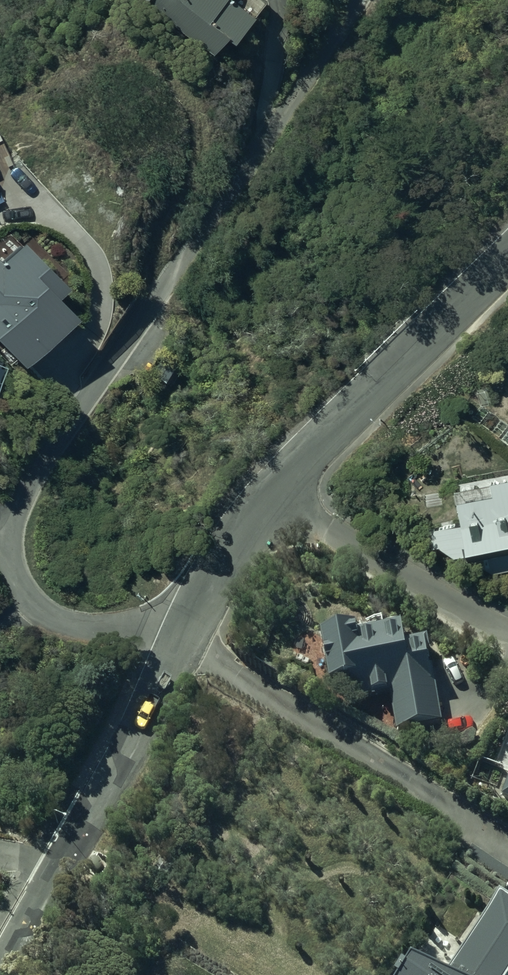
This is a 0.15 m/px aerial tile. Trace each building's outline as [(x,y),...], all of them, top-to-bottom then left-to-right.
[(211,52),(226,33),(234,39),(254,14),(236,0),(145,0),(211,52)] [(17,242),(0,259),(0,346),(18,364),(66,316),(48,298),(60,286),(17,242)] [(453,485),(464,545),(475,544),(483,576),(507,570),(507,475),(453,485)] [(327,684),(351,680),(353,696),(390,690),(396,730),(438,723),(424,637),(403,640),(400,621),(319,634),(327,684)] [(495,894),(464,940),(437,922),(413,959),(406,959),(395,974),(507,974),(507,902),(495,894)]
